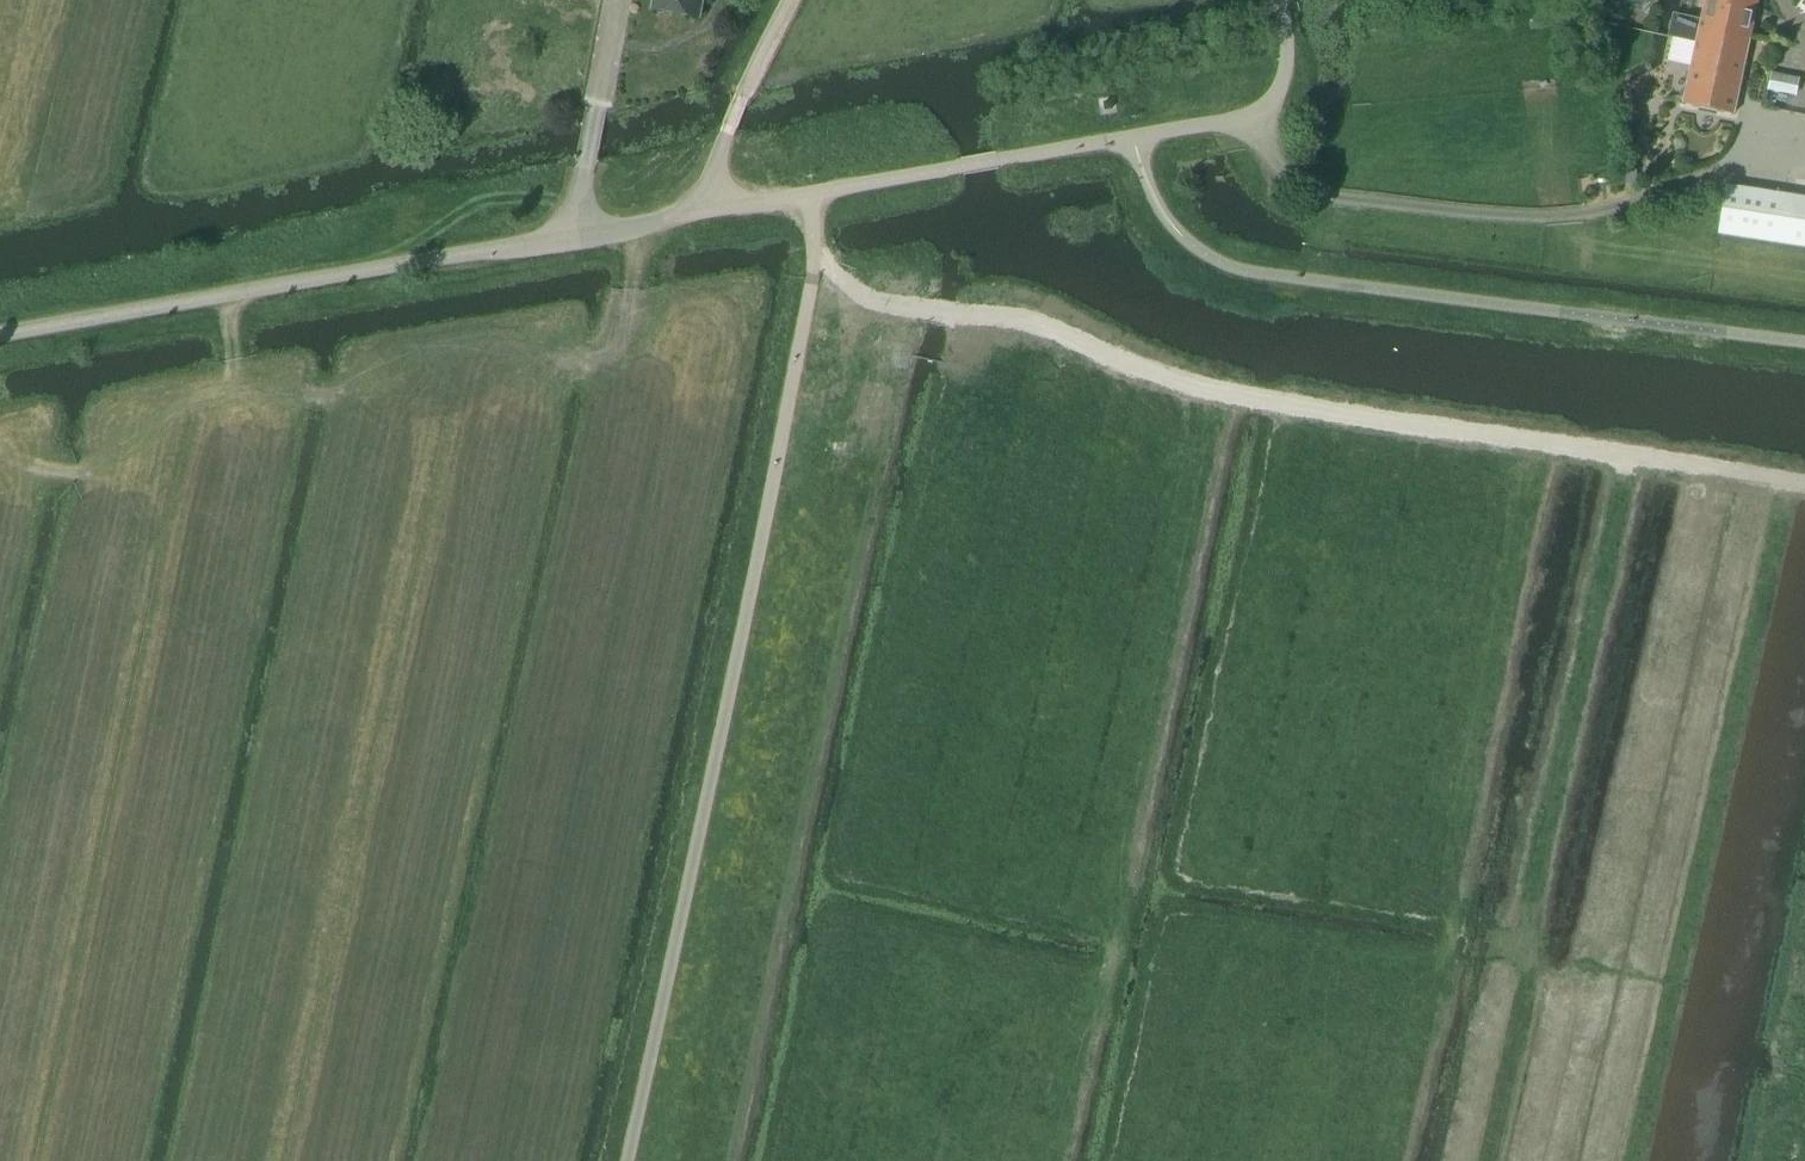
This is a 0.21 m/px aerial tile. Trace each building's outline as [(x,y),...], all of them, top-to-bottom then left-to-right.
[(676,14),(700,18),(704,0),(654,0),(652,9),(676,14)] [(1757,0),(1706,0),(1701,22),(1674,16),(1669,38),(1697,44),(1700,30),(1749,40),(1757,0)] [(1732,116),(1749,40),(1700,30),(1697,44),(1684,105),(1732,116)] [(1770,73),(1766,92),(1795,98),(1799,79),(1770,73)] [(1103,111),(1112,109),(1110,102),(1102,103),(1103,111)] [(1727,187),(1719,235),(1804,248),(1804,199),(1727,187)]
